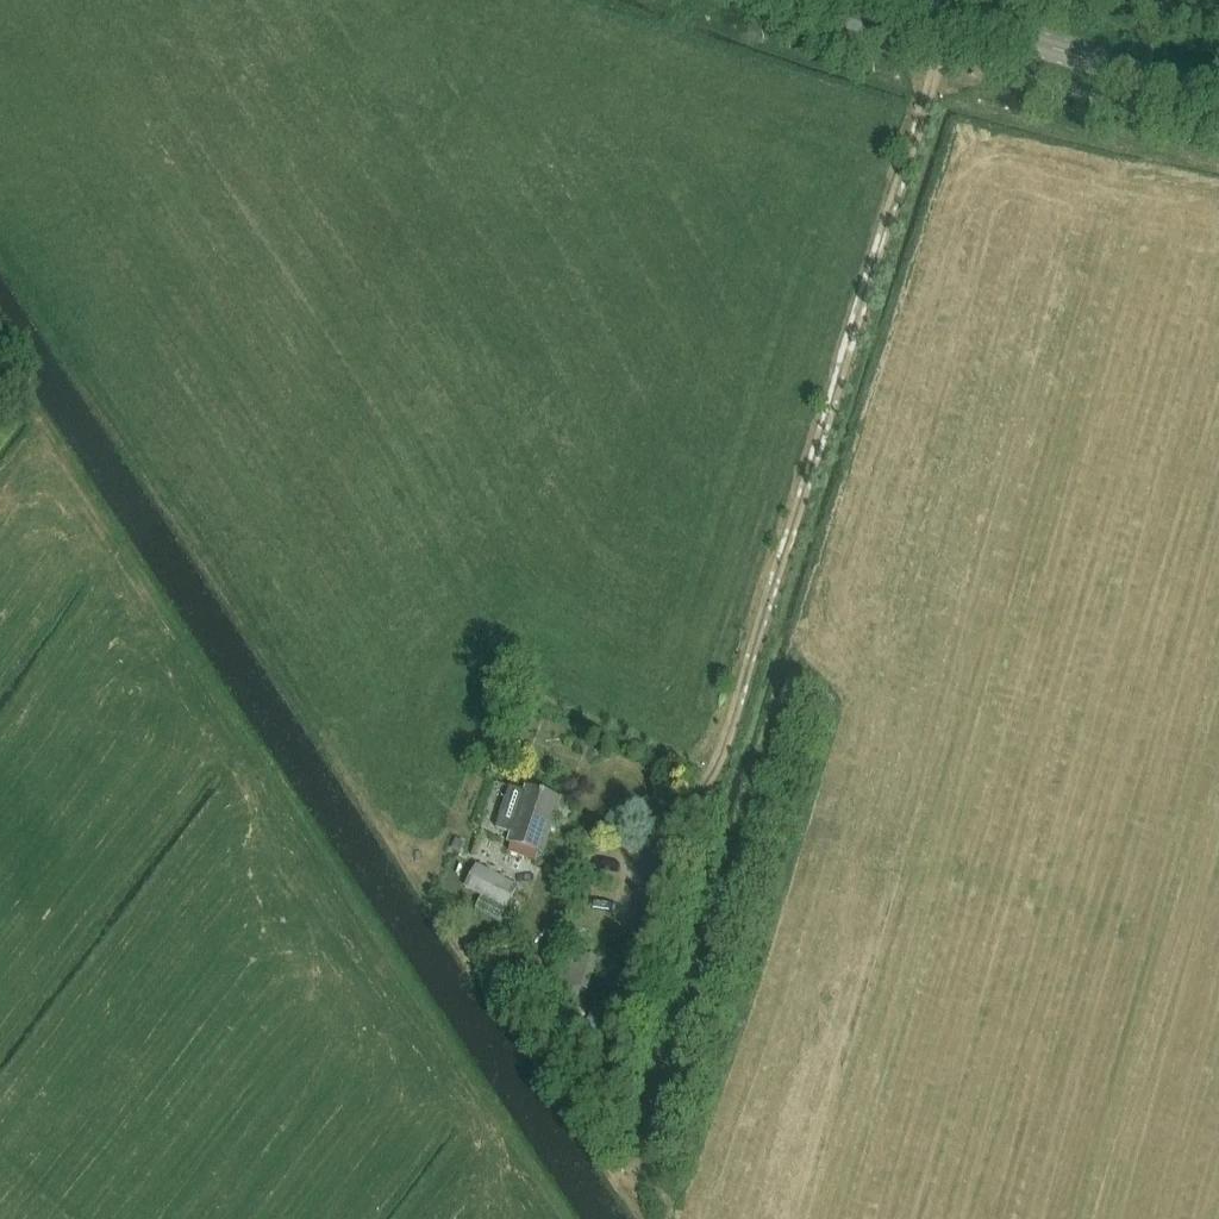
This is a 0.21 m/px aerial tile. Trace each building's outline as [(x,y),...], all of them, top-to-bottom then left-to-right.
[(543,854),(561,800),(527,788),(525,792),(510,787),(496,829),(511,834),(509,843),(543,854)] [(455,842),(452,851),(461,855),(465,846),(455,842)] [(465,887),(506,909),(518,888),(476,866),(465,887)] [(572,942),(569,951),(589,956),(592,947),(572,942)] [(531,962),(529,967),(531,973),(536,975),(541,973),(544,967),(541,962),(536,960),(531,962)]
